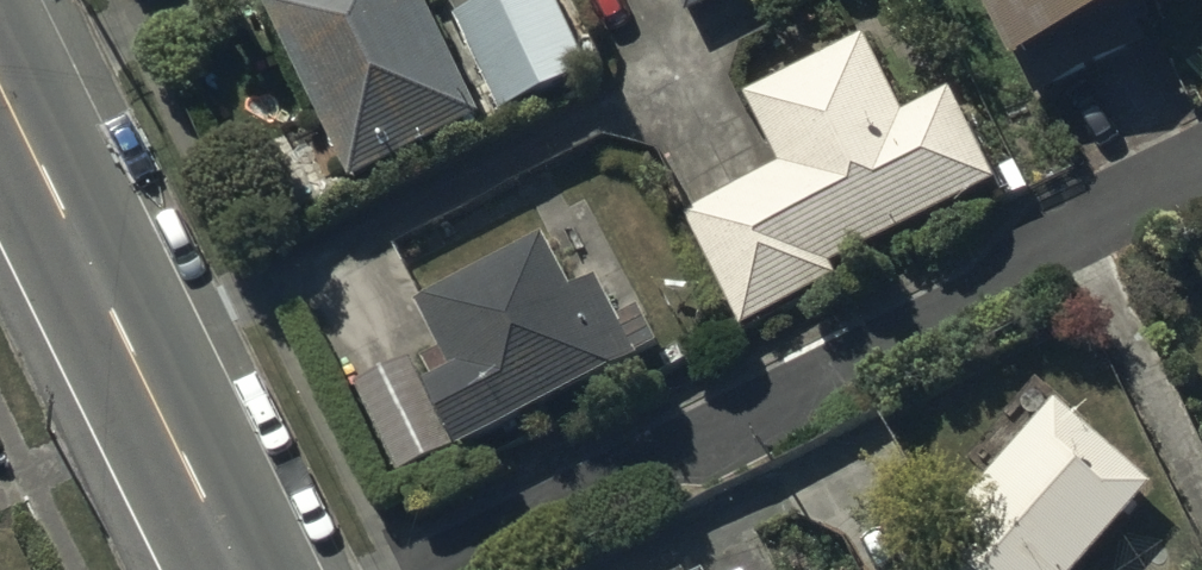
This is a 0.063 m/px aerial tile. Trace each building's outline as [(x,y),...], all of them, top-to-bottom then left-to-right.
[(484,132),(417,0),(302,0),(265,19),(355,197),(484,132)] [(553,0),(518,0),(458,29),(504,124),(593,81),(553,0)] [(1135,67),(1123,42),(1199,5),(1197,0),(976,0),(1021,93),(1028,89),(1039,113),(1135,67)] [(834,273),(999,193),(955,103),(905,128),(867,51),(752,108),(785,175),(687,223),(741,334),(839,286),(834,273)] [(463,468),(662,360),(640,319),(620,329),(601,293),(578,305),(550,253),(422,321),(445,369),(429,377),(439,399),(428,405),(412,371),(358,397),(402,490),(459,459),(463,468)] [(1154,501),(1060,418),(926,569),(1093,569),(1154,501)]
